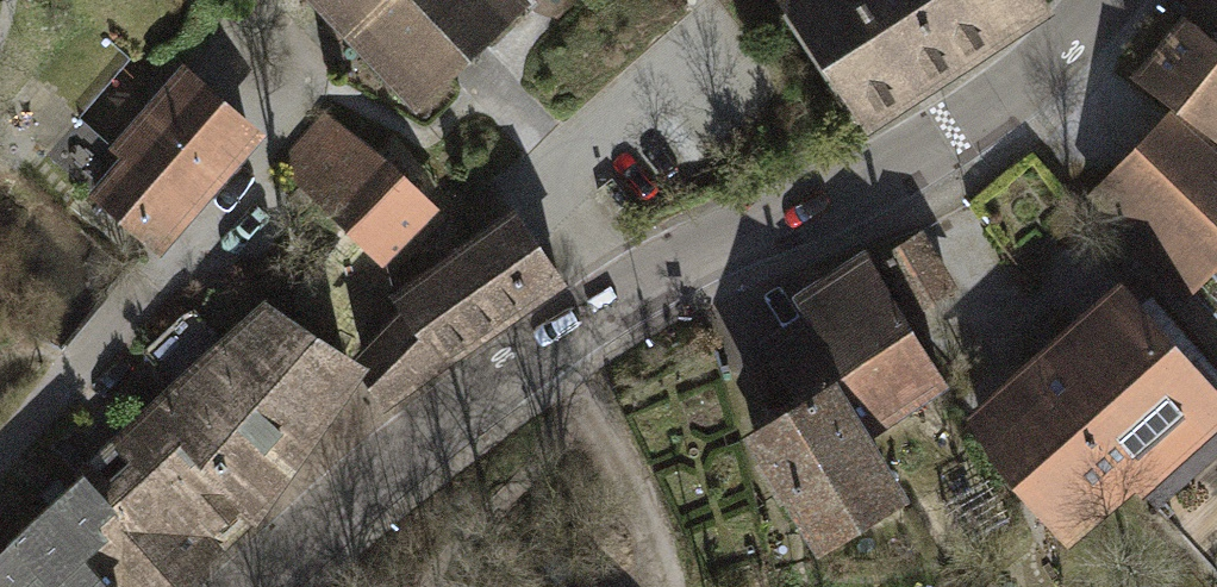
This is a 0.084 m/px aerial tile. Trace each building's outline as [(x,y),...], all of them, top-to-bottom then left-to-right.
[(408,117),(522,0),(288,0),(408,117)] [(853,122),(1034,4),(1031,0),(777,0),(774,2),(853,122)] [(1216,142),(1216,45),(1185,20),(1138,80),(1216,142)] [(266,135),(182,62),(108,148),(119,158),(91,190),(164,252),(266,135)] [(392,158),(313,108),(267,159),(387,266),(439,209),(392,158)] [(1083,203),(1190,308),(1216,281),(1216,153),(1174,111),(1083,203)] [(505,212),(388,295),(396,312),(352,353),(380,392),(549,275),(505,212)] [(912,221),(874,243),(908,302),(947,280),(912,221)] [(864,257),(825,282),(833,295),(804,313),(813,329),(748,370),(777,415),(752,430),(824,544),(885,505),(842,437),(939,376),(864,257)] [(1115,465),(1172,529),(1216,489),(1216,394),(1132,299),(1040,381),(1115,465)] [(0,543),(0,586),(163,586),(206,547),(201,540),(243,505),(324,389),(336,361),(257,308),(0,543)] [(1115,465),(1040,381),(980,434),(1055,518),(1115,465)]
